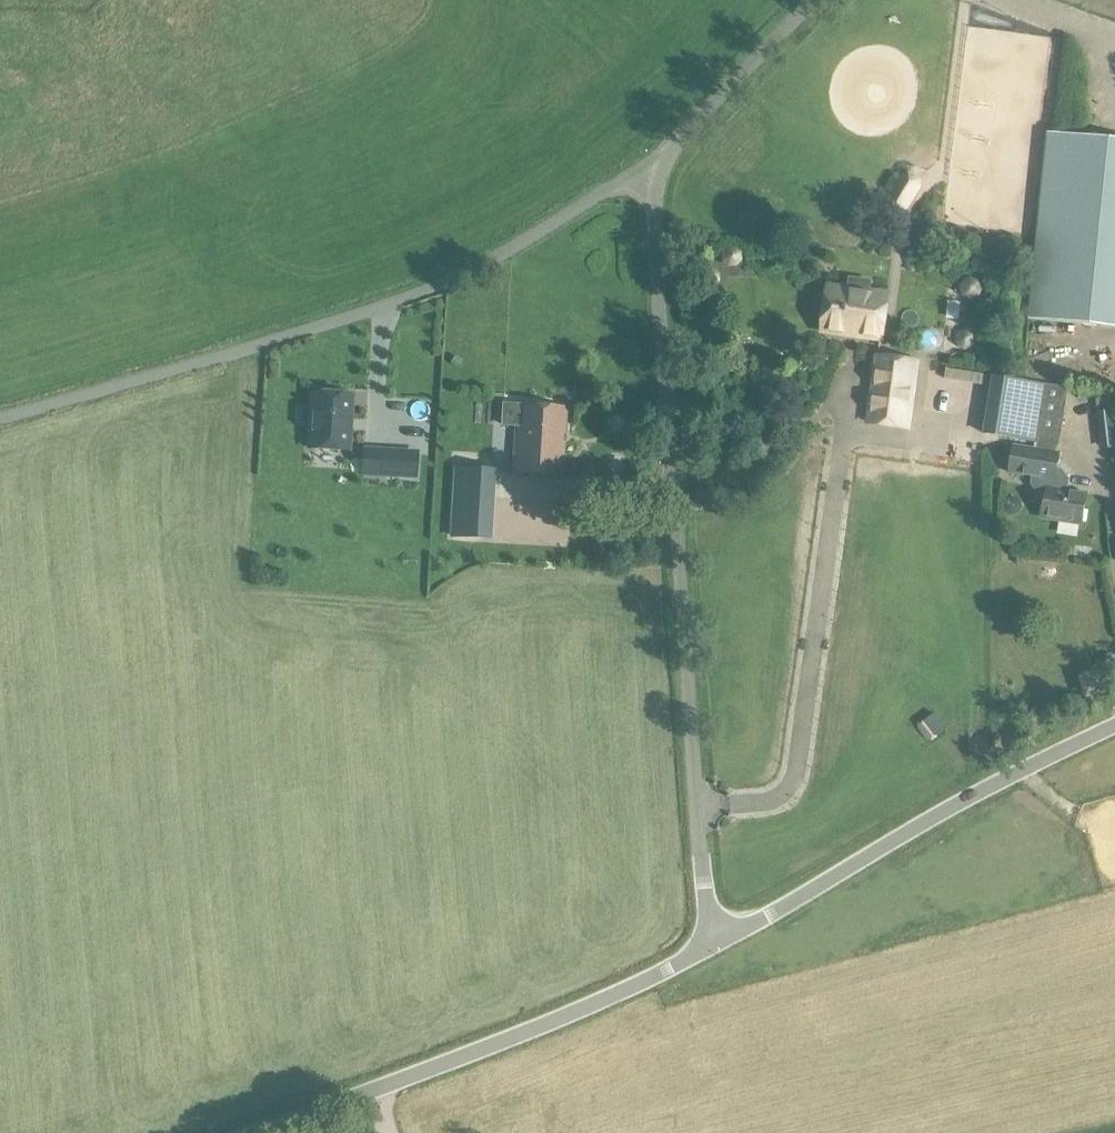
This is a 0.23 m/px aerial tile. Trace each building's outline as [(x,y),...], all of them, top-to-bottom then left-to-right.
[(1084,137),(1049,133),(1030,319),(1114,328),(1114,140),(1084,137)] [(899,211),(907,210),(922,186),(922,177),(909,169),(902,173),(887,197),(890,205),(899,211)] [(705,270),(701,275),(701,283),(707,287),(714,287),(719,281),(718,274),(713,269),(705,270)] [(830,287),(824,331),(882,338),(888,295),(872,293),(874,280),(849,276),(848,290),(830,287)] [(963,280),(959,289),(963,298),(972,301),(981,297),(984,289),(981,280),(972,276),(963,280)] [(958,333),(957,344),(966,350),(975,345),(976,335),(967,329),(958,333)] [(877,356),(868,424),(909,430),(919,362),(877,356)] [(1045,383),(993,375),(984,434),(1036,443),(1045,383)] [(1045,383),(1036,443),(1058,446),(1060,446),(1069,388),(1068,387),(1045,383)] [(313,395),(310,451),(350,453),(353,398),(313,395)] [(514,473),(563,476),(566,409),(503,405),(503,415),(505,415),(506,415),(505,426),(516,426),(514,473)] [(1097,410),(1101,450),(1114,448),(1114,408),(1097,410)] [(1015,447),(1010,473),(1034,477),(1056,480),(1058,470),(1061,454),(1015,447)] [(418,455),(382,453),(381,476),(416,478),(418,455)] [(456,470),(452,536),(487,538),(492,472),(456,470)] [(1034,477),(1033,484),(1040,494),(1048,495),(1044,519),(1083,525),(1088,494),(1068,491),(1070,480),(1063,471),(1058,470),(1056,480),(1034,477)] [(744,483),(746,485),(760,486),(762,484),(762,476),(760,474),(746,473),(744,476),(744,483)] [(1021,503),(1021,500),(1019,498),(1017,496),(1014,495),(1011,495),(1008,496),(1006,498),(1004,500),(1003,503),(1004,506),(1005,508),(1006,510),(1009,512),(1012,513),(1015,512),(1017,511),(1020,509),(1021,506),(1021,503)] [(1101,669),(1080,676),(1088,698),(1109,691),(1101,669)] [(920,729),(928,740),(932,741),(937,736),(938,733),(929,722),(926,721),(920,726),(920,729)]
